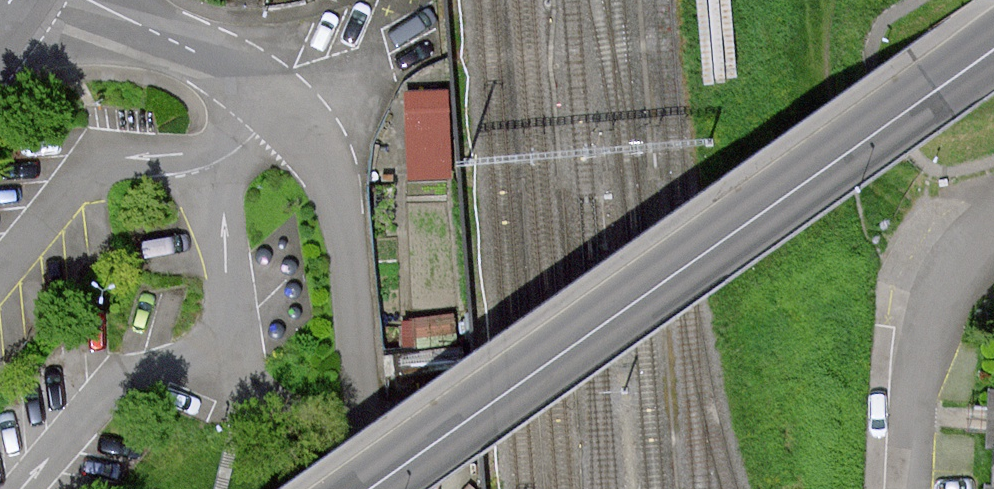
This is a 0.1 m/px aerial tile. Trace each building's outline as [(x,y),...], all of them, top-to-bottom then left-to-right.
[(450,89),(407,92),(409,179),(459,178),(450,89)] [(462,314),(401,320),(402,346),(466,342),(462,314)]
